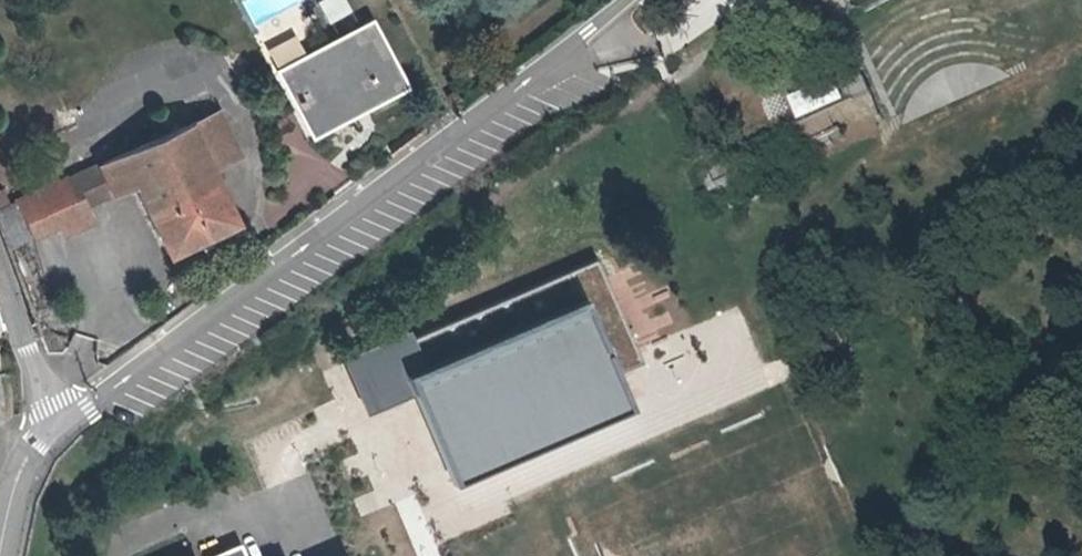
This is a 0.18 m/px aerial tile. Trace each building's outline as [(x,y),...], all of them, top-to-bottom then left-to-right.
[(352,9),(347,0),(317,0),(328,21),(352,9)] [(358,95),(363,104),(394,88),(375,52),(384,47),(371,24),(280,72),(307,123),(358,95)] [(402,84),(384,47),(375,52),(394,88),(402,84)] [(312,132),(363,104),(358,95),(307,123),(312,132)] [(41,189),(56,222),(61,234),(88,222),(81,206),(133,182),(166,252),(234,221),(209,169),(236,156),(216,111),(71,176),(60,180),(41,189)] [(60,180),(71,176),(68,169),(57,174),(60,180)] [(56,222),(41,189),(0,207),(0,231),(5,245),(56,222)] [(643,223),(384,334),(416,407),(451,393),(481,462),(705,366),(643,223)] [(239,544),(210,555),(244,555),(239,544)]
